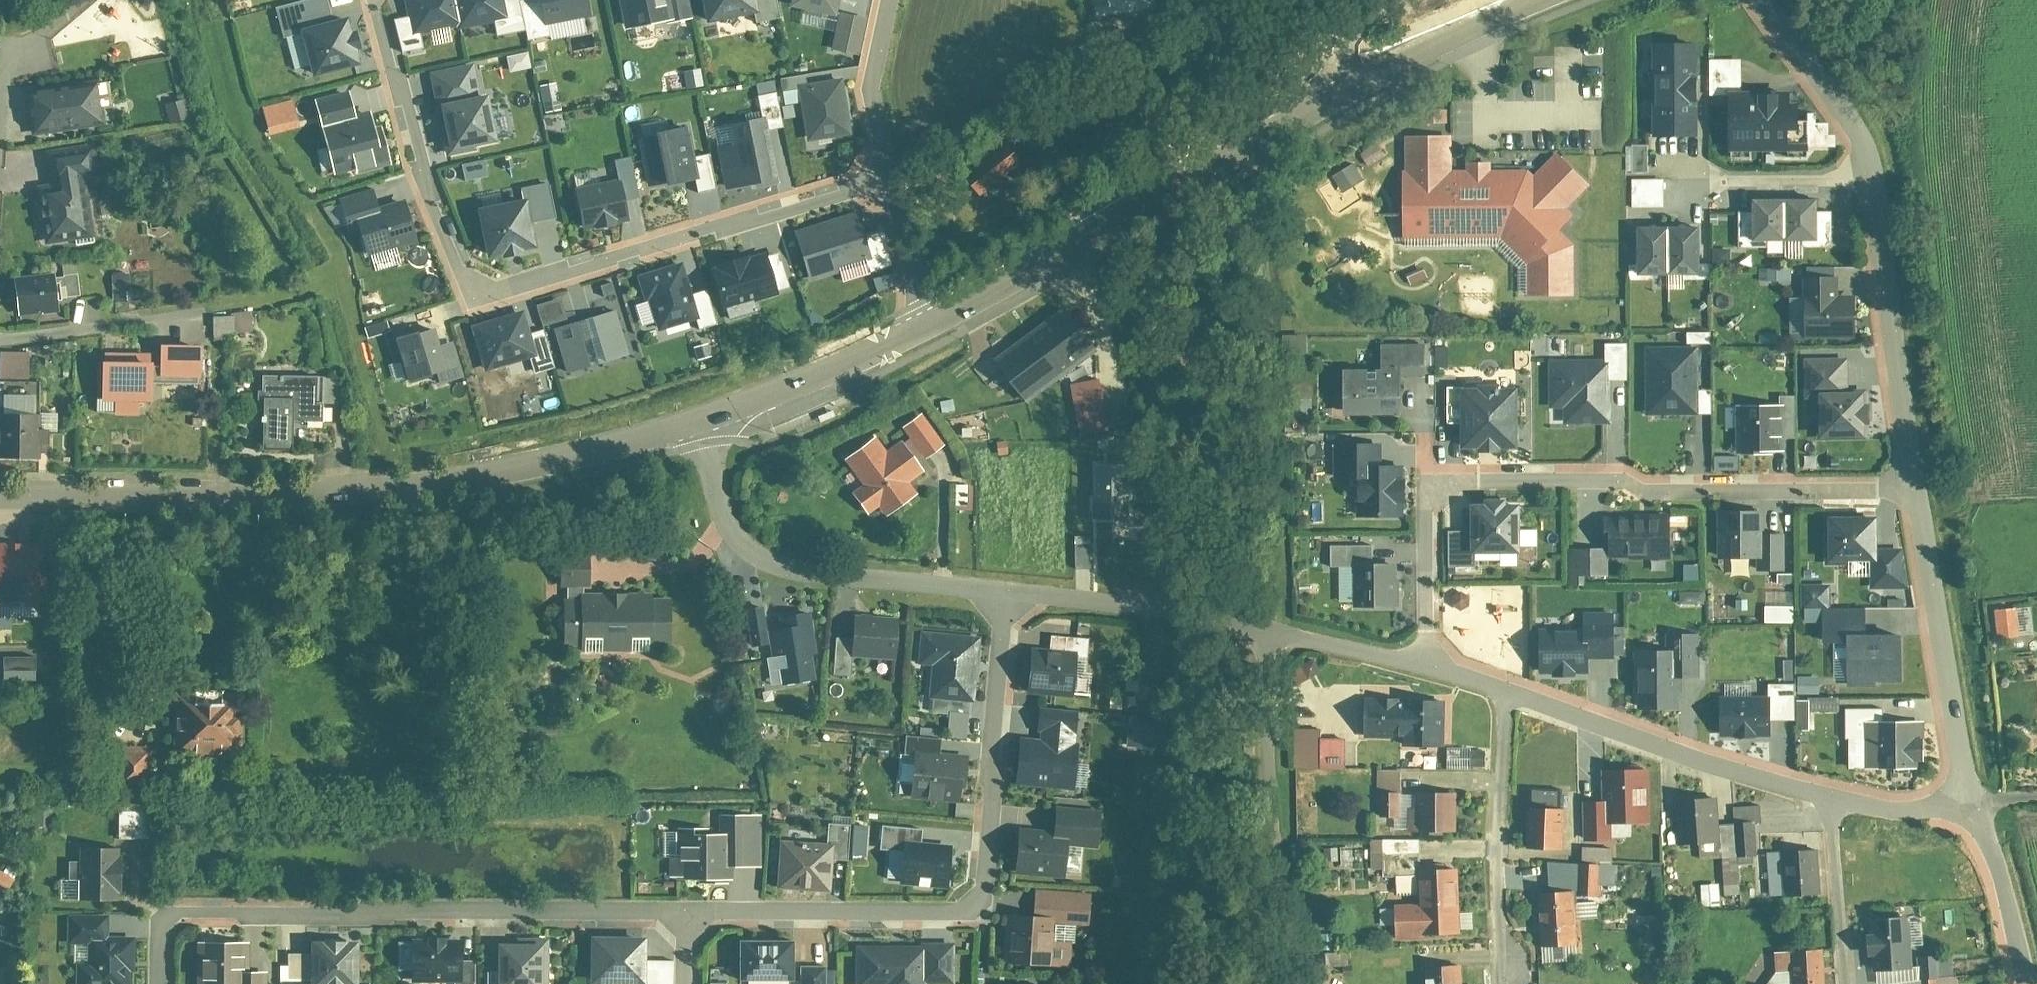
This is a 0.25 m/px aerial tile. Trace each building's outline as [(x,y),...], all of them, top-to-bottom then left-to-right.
[(278,9),(286,40),(305,36),(335,28),(328,0),(316,0),(278,9)] [(460,23),(455,0),(407,0),(416,33),(460,23)] [(505,0),(455,0),(460,23),(462,30),(509,18),(505,0)] [(548,24),(593,14),(589,0),(542,0),(548,24)] [(626,32),(669,22),(664,0),(620,0),(626,32)] [(710,23),(757,13),(754,0),(705,0),(710,23)] [(791,7),(833,15),(836,0),(792,0),(791,7)] [(1096,20),(1156,12),(1154,0),(1093,0),(1096,20)] [(862,20),(833,15),(827,48),(856,53),(862,20)] [(335,28),(305,36),(314,79),(358,68),(349,25),(335,28)] [(1697,44),(1656,45),(1658,137),(1698,137),(1697,44)] [(475,67),(431,76),(436,100),(441,99),(452,155),(498,145),(487,90),(480,92),(475,67)] [(107,81),(26,94),(33,137),(116,124),(107,81)] [(841,85),(801,91),(810,142),(849,136),(841,85)] [(350,97),(320,104),(326,128),(355,121),(350,97)] [(1805,97),(1732,97),(1733,149),(1806,148),(1805,97)] [(386,165),(374,116),(355,121),(326,128),(339,176),(386,165)] [(685,124),(645,130),(654,182),(693,175),(685,124)] [(763,124),(713,134),(726,194),(774,184),(763,124)] [(1403,172),(1404,251),(1499,248),(1521,272),(1520,299),(1577,300),(1576,249),(1564,232),(1573,218),(1570,213),(1591,187),(1559,154),(1538,172),(1493,172),(1493,164),(1467,164),(1468,171),(1454,171),(1454,137),(1405,137),(1406,171),(1403,172)] [(103,144),(45,154),(49,186),(36,188),(45,249),(97,239),(87,183),(109,179),(103,144)] [(1010,144),(964,179),(980,201),(1026,166),(1010,144)] [(573,189),(583,233),(629,223),(619,179),(573,189)] [(526,204),(530,225),(555,220),(548,185),(523,190),(526,204)] [(356,219),(379,212),(374,192),(341,201),(347,221),(356,219)] [(417,239),(407,204),(379,212),(356,219),(366,253),(417,239)] [(526,204),(478,213),(488,263),(536,253),(530,225),(526,204)] [(1786,204),(1751,204),(1753,246),(1787,246),(1786,204)] [(1786,204),(1787,246),(1820,245),(1820,204),(1786,204)] [(856,210),(796,229),(812,281),(873,262),(856,210)] [(1668,229),(1669,273),(1696,272),(1694,228),(1668,229)] [(1668,229),(1642,229),(1644,273),(1669,273),(1668,229)] [(710,268),(723,310),(777,294),(765,252),(710,268)] [(658,334),(694,322),(674,264),(635,277),(644,302),(647,301),(658,334)] [(80,272),(59,275),(16,282),(19,319),(62,314),(60,301),(83,298),(80,272)] [(129,295),(132,295),(132,275),(114,276),(116,303),(130,302),(129,295)] [(1840,279),(1806,280),(1809,344),(1855,342),(1853,302),(1841,302),(1840,279)] [(1067,307),(994,359),(1028,404),(1101,352),(1067,307)] [(472,326),(485,371),(535,356),(522,312),(472,326)] [(556,331),(569,376),(629,358),(615,313),(556,331)] [(399,339),(412,384),(439,376),(443,387),(463,381),(453,346),(442,349),(436,329),(399,339)] [(196,338),(169,338),(170,381),(196,380),(196,338)] [(1428,348),(1380,349),(1381,373),(1429,371),(1428,348)] [(1698,351),(1651,351),(1651,411),(1698,411),(1698,351)] [(112,402),(146,402),(147,359),(113,359),(112,402)] [(1823,441),(1870,439),(1867,395),(1852,396),(1851,362),(1807,363),(1809,399),(1821,399),(1823,441)] [(1604,363),(1553,364),(1553,409),(1567,409),(1567,422),(1613,422),(1612,386),(1604,385),(1604,363)] [(1472,397),(1461,398),(1462,451),(1516,449),(1515,370),(1472,372),(1472,397)] [(1381,373),(1346,374),(1347,413),(1406,411),(1404,373),(1381,373)] [(317,382),(263,380),(261,455),(289,456),(290,425),(324,426),(324,403),(316,403),(317,382)] [(1100,380),(1075,386),(1080,422),(1091,420),(1095,437),(1111,434),(1100,380)] [(1780,396),(1780,403),(1781,439),(1795,439),(1794,396),(1780,396)] [(1780,403),(1736,404),(1737,456),(1766,456),(1766,449),(1781,449),(1781,439),(1780,403)] [(925,412),(902,431),(927,462),(950,443),(925,412)] [(39,459),(40,415),(0,414),(0,458),(39,459)] [(878,436),(844,460),(866,488),(853,497),(869,517),(879,510),(885,521),(920,495),(912,486),(927,475),(901,443),(888,453),(878,436)] [(1360,517),(1406,516),(1404,467),(1381,467),(1380,445),(1338,446),(1339,479),(1360,478),(1360,517)] [(1734,472),(1734,457),(1714,457),(1714,472),(1734,472)] [(1125,466),(1098,465),(1099,511),(1127,511),(1125,466)] [(1520,505),(1475,506),(1476,559),(1521,558),(1520,505)] [(1757,513),(1719,514),(1720,563),(1759,563),(1758,537),(1757,513)] [(1875,517),(1828,517),(1829,568),(1875,569),(1876,588),(1906,588),(1904,550),(1876,550),(1875,517)] [(1669,519),(1607,520),(1607,557),(1671,557),(1669,519)] [(1780,536),(1758,537),(1759,563),(1759,572),(1781,571),(1780,536)] [(47,608),(48,545),(0,545),(0,608),(47,608)] [(1607,548),(1567,548),(1568,578),(1607,577),(1607,557),(1607,548)] [(1393,565),(1357,566),(1358,610),(1394,608),(1393,565)] [(564,576),(565,600),(566,651),(652,651),(670,647),(672,602),(656,597),(591,597),(590,576),(564,576)] [(1904,686),(1903,611),(1830,613),(1830,649),(1849,649),(1849,686),(1904,686)] [(780,631),(766,633),(772,687),(814,682),(807,613),(779,616),(780,631)] [(1583,634),(1544,635),(1544,674),(1587,673),(1588,657),(1615,656),(1615,615),(1583,616),(1583,634)] [(898,659),(900,625),(856,623),(855,657),(898,659)] [(983,639),(925,633),(923,664),(934,665),(931,700),(975,704),(983,639)] [(1675,650),(1636,652),(1638,706),(1677,705),(1675,650)] [(1029,689),(1092,694),(1095,658),(1032,654),(1029,689)] [(246,696),(171,695),(172,762),(245,762),(246,696)] [(1722,697),(1722,731),(1771,732),(1771,697),(1722,697)] [(1446,704),(1369,703),(1370,741),(1406,741),(1406,750),(1447,750),(1446,704)] [(1075,788),(1082,716),(1042,712),(1039,744),(1023,743),(1020,783),(1075,788)] [(1923,771),(1921,724),(1868,725),(1868,772),(1923,771)] [(155,750),(116,750),(116,795),(153,795),(155,750)] [(967,765),(918,761),(914,797),(963,801),(967,765)] [(1653,826),(1651,773),(1611,774),(1611,806),(1612,827),(1653,826)] [(1453,796),(1421,796),(1424,842),(1456,840),(1453,796)] [(1716,801),(1678,803),(1681,846),(1718,844),(1717,828),(1716,801)] [(1611,806),(1586,806),(1587,846),(1612,845),(1612,827),(1611,806)] [(1562,807),(1530,808),(1532,851),(1562,850),(1562,807)] [(1054,836),(1019,833),(1016,873),(1061,877),(1065,844),(1099,846),(1102,819),(1056,815),(1054,836)] [(761,866),(760,819),(720,820),(720,838),(679,839),(680,882),(727,882),(727,867),(761,866)] [(1738,827),(1717,828),(1718,844),(1719,861),(1740,860),(1738,827)] [(781,893),(830,895),(832,846),(782,845),(781,893)] [(955,855),(907,850),(904,881),(951,887),(955,855)] [(1820,894),(1817,850),(1772,852),(1775,896),(1820,894)] [(82,851),(80,902),(122,903),(122,851),(82,851)] [(1460,937),(1457,870),(1420,871),(1421,912),(1400,913),(1401,939),(1460,937)] [(1570,897),(1540,897),(1542,950),(1571,948),(1570,897)] [(1048,918),(1007,917),(1006,968),(1047,969),(1048,918)] [(137,942),(113,942),(111,918),(71,919),(70,945),(93,945),(94,983),(138,983),(137,942)] [(1906,921),(1870,923),(1873,975),(1909,972),(1906,921)] [(591,944),(592,983),(643,983),(643,943),(591,944)] [(415,944),(415,982),(460,983),(462,944),(415,944)] [(739,944),(740,983),(792,983),(792,944),(739,944)] [(358,947),(311,945),(312,983),(358,983),(358,947)] [(199,983),(269,983),(269,973),(251,972),(251,946),(199,946),(199,983)] [(955,948),(922,949),(923,983),(955,983),(955,948)] [(860,950),(861,983),(923,983),(922,949),(860,950)] [(501,951),(502,983),(544,983),(543,951),(501,951)] [(1824,953),(1780,953),(1780,976),(1798,976),(1798,983),(1825,983),(1824,953)] [(803,969),(803,983),(828,983),(828,968),(803,969)] [(1426,971),(1427,983),(1458,983),(1457,970),(1426,971)]
